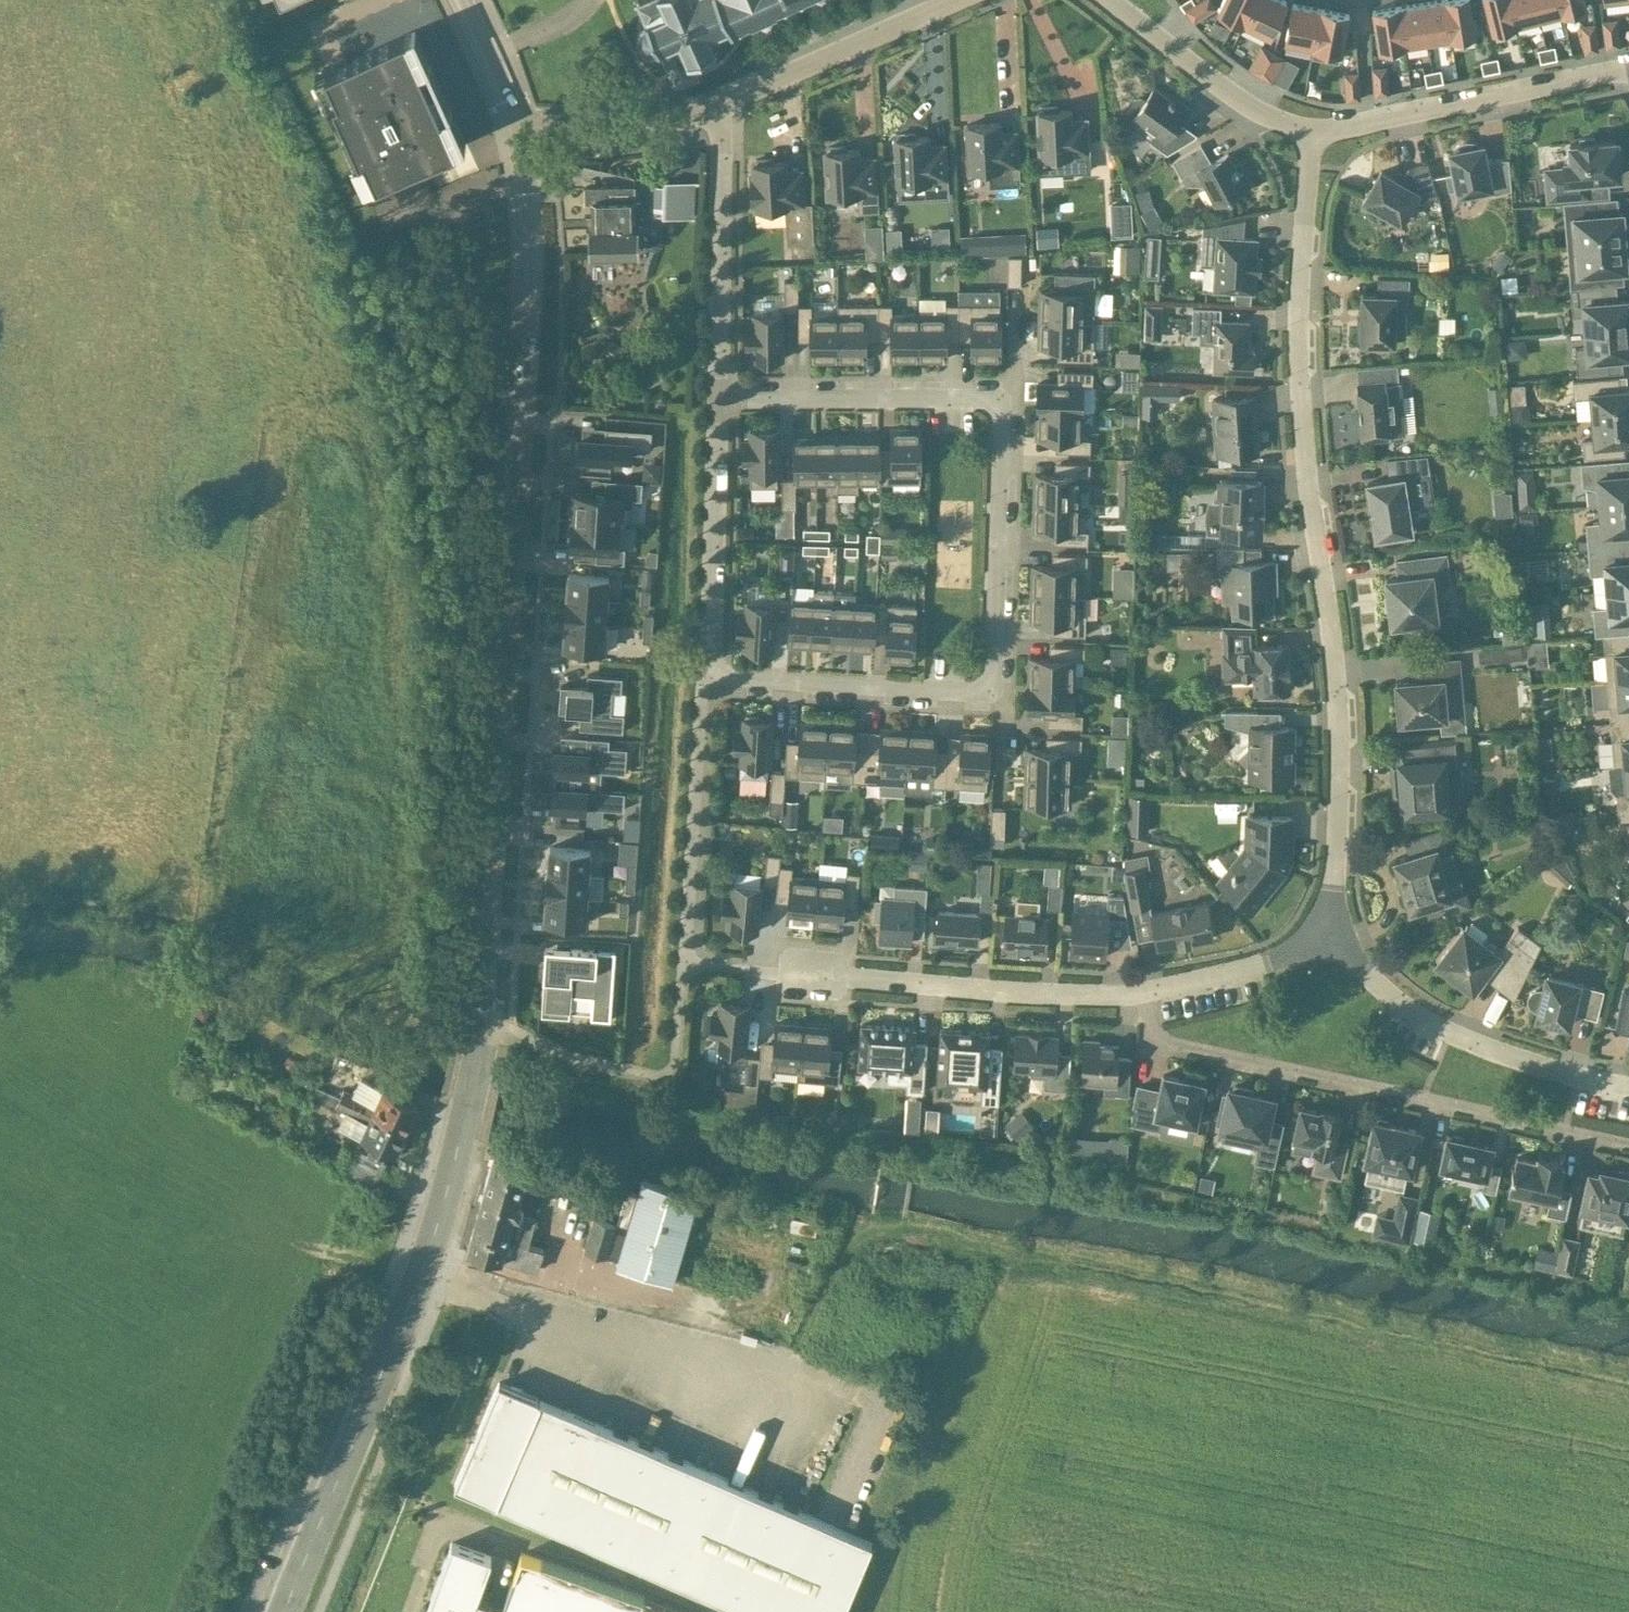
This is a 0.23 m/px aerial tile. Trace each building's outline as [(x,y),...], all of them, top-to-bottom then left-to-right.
[(638,23),(638,29),(639,34),(642,38),(645,40),(648,42),(652,43),(656,43),(659,42),(675,78),(700,67),(693,51),(717,40),(712,28),(773,0),(640,0),(646,13),(642,15),(639,19),(638,23)] [(1186,10),(1196,4),(1194,0),(1188,0),(1181,4),(1185,10),(1186,10)] [(1186,10),(1193,21),(1216,8),(1211,0),(1202,0),(1196,4),(1186,10)] [(1244,24),(1255,0),(1223,0),(1218,11),(1244,24)] [(1284,0),(1255,0),(1244,24),(1269,36),(1286,1),(1284,0)] [(1421,3),(1427,41),(1451,37),(1445,0),(1438,0),(1421,3)] [(1451,37),(1475,33),(1470,0),(1445,0),(1451,37)] [(1517,24),(1511,0),(1485,0),(1492,30),(1517,24)] [(1517,24),(1539,19),(1535,0),(1511,0),(1517,24)] [(1563,13),(1560,0),(1535,0),(1539,19),(1563,13)] [(1563,13),(1587,7),(1585,0),(1560,0),(1563,13)] [(1286,42),(1314,47),(1321,9),(1293,3),(1286,42)] [(1404,45),(1427,41),(1421,3),(1398,6),(1404,45)] [(1398,6),(1373,10),(1379,49),(1404,45),(1398,6)] [(1349,14),(1321,9),(1314,47),(1342,53),(1349,14)] [(1211,16),(1207,31),(1224,36),(1229,21),(1211,16)] [(1616,20),(1603,22),(1606,48),(1619,46),(1616,20)] [(1598,50),(1594,24),(1581,26),(1584,52),(1598,50)] [(419,164),(466,143),(415,30),(315,75),(366,188),(419,164)] [(1249,69),(1260,75),(1273,52),(1261,46),(1249,69)] [(1555,46),(1546,48),(1549,61),(1557,59),(1555,46)] [(1538,49),(1540,62),(1549,61),(1546,48),(1538,49)] [(1272,82),(1285,59),(1273,52),(1260,75),(1272,82)] [(1492,72),(1500,70),(1497,58),(1489,59),(1492,72)] [(1481,61),(1483,74),(1492,72),(1489,59),(1481,61)] [(1388,93),(1386,67),(1373,68),(1375,94),(1388,93)] [(1441,69),(1432,71),(1435,84),(1443,82),(1441,69)] [(1427,85),(1435,84),(1432,71),(1424,73),(1427,85)] [(1358,73),(1344,74),(1346,100),(1360,99),(1358,73)] [(1125,121),(1152,140),(1151,142),(1167,154),(1196,137),(1195,136),(1193,137),(1176,124),(1186,110),(1155,88),(1146,99),(1143,97),(1135,97),(1123,113),(1125,121)] [(1087,116),(1072,117),(1072,111),(1058,112),(1058,107),(1040,108),(1041,113),(1038,113),(1040,158),(1061,156),(1062,173),(1090,171),(1087,116)] [(970,171),(991,169),(992,186),(1020,184),(1018,153),(1003,154),(1001,124),(967,126),(970,171)] [(931,135),(894,136),(895,158),(897,158),(897,168),(896,168),(896,183),(898,183),(899,201),(949,199),(947,144),(931,144),(931,135)] [(1587,178),(1619,175),(1618,156),(1622,155),(1621,147),(1617,147),(1616,140),(1596,142),(1594,142),(1594,137),(1580,139),(1581,143),(1579,143),(1579,144),(1570,144),(1570,146),(1575,145),(1576,160),(1564,161),(1565,168),(1546,170),(1549,199),(1589,195),(1587,178)] [(1475,197),(1492,193),(1512,189),(1509,158),(1492,159),(1492,161),(1486,163),(1483,146),(1479,147),(1478,142),(1474,141),(1465,141),(1460,143),(1454,146),(1454,147),(1455,151),(1451,152),(1455,172),(1447,173),(1450,188),(1458,187),(1459,193),(1474,190),(1475,197)] [(1215,204),(1250,185),(1243,172),(1239,174),(1228,153),(1212,162),(1201,144),(1173,160),(1183,179),(1187,177),(1192,185),(1203,179),(1215,204)] [(860,160),(860,151),(846,152),(846,147),(829,148),(829,153),(826,153),(828,197),(861,196),(862,212),(878,211),(876,159),(860,160)] [(801,170),(786,171),(786,162),(772,163),(772,158),(754,159),(755,164),(752,164),(752,173),(750,173),(752,207),(754,207),(754,209),(787,207),(789,242),(813,240),(811,204),(803,205),(801,170)] [(1420,200),(1437,195),(1428,162),(1408,168),(1404,176),(1399,173),(1395,180),(1381,172),(1365,200),(1377,207),(1380,218),(1415,209),(1420,200)] [(695,217),(696,181),(664,180),(664,185),(651,185),(650,214),(663,215),(663,216),(695,217)] [(636,228),(636,199),(636,185),(585,186),(585,202),(593,202),(593,228),(590,228),(591,252),(638,251),(638,228),(636,228)] [(1149,189),(1136,192),(1141,211),(1154,206),(1149,189)] [(1576,245),(1628,240),(1628,235),(1628,225),(1623,225),(1622,212),(1596,214),(1595,200),(1564,202),(1565,218),(1573,218),(1576,245)] [(1133,235),(1131,204),(1111,205),(1113,236),(1133,235)] [(1260,273),(1261,257),(1256,257),(1257,240),(1244,239),(1245,219),(1203,226),(1201,265),(1216,266),(1215,290),(1254,292),(1255,272),(1260,273)] [(1057,222),(1037,223),(1038,243),(1058,243),(1057,222)] [(1148,235),(1146,255),(1160,256),(1161,236),(1148,235)] [(873,257),(887,256),(886,238),(872,239),(873,257)] [(1023,238),(958,241),(959,255),(1024,253),(1023,238)] [(1576,245),(1578,271),(1569,272),(1571,288),(1602,285),(1601,271),(1627,269),(1626,256),(1628,255),(1628,240),(1576,245)] [(1120,243),(1121,267),(1138,266),(1137,242),(1120,243)] [(1448,252),(1434,253),(1435,269),(1449,269),(1448,252)] [(1020,285),(1021,256),(1007,255),(1007,285),(1020,285)] [(1055,272),(1054,291),(1040,291),(1040,318),(1083,319),(1093,320),(1095,273),(1055,272)] [(1358,324),(1358,338),(1362,338),(1362,342),(1394,342),(1395,292),(1409,293),(1410,278),(1378,278),(1377,295),(1363,295),(1363,324),(1358,324)] [(784,310),(797,310),(797,305),(798,280),(784,280),(784,310)] [(1585,331),(1628,327),(1628,299),(1604,301),(1602,286),(1571,288),(1573,315),(1584,314),(1585,331)] [(945,314),(918,315),(919,358),(946,358),(946,333),(959,333),(959,304),(945,304),(945,314)] [(999,304),(959,304),(959,333),(972,333),(972,358),(1000,358),(999,304)] [(811,305),(797,305),(797,310),(797,335),(811,334),(811,359),(838,359),(838,315),(811,315),(811,305)] [(838,305),(838,315),(838,359),(865,359),(865,334),(878,334),(878,305),(838,305)] [(891,358),(919,358),(918,315),(891,315),(891,305),(878,305),(878,334),(891,334),(891,358)] [(1146,306),(1145,319),(1160,320),(1161,307),(1146,306)] [(1253,369),(1253,356),(1250,353),(1248,353),(1249,322),(1221,321),(1221,308),(1193,307),(1192,334),(1202,334),(1202,342),(1215,342),(1214,371),(1245,372),(1249,372),(1253,369)] [(754,327),(746,327),(746,347),(754,347),(754,359),(782,359),(782,314),(754,315),(754,327)] [(1093,320),(1083,319),(1040,318),(1039,346),(1063,346),(1063,359),(1092,360),(1093,320)] [(1585,331),(1586,347),(1576,348),(1578,375),(1608,373),(1607,357),(1628,356),(1628,327),(1585,331)] [(1507,356),(1525,354),(1524,337),(1506,338),(1507,356)] [(1038,383),(1037,410),(1082,411),(1082,384),(1092,385),(1092,371),(1063,370),(1063,383),(1038,383)] [(1589,418),(1628,415),(1628,388),(1620,389),(1619,376),(1574,380),(1575,397),(1587,396),(1589,418)] [(1385,382),(1359,384),(1360,406),(1359,406),(1360,417),(1361,417),(1363,439),(1389,437),(1389,434),(1403,433),(1399,383),(1385,385),(1385,382)] [(1143,384),(1142,417),(1158,417),(1159,400),(1180,401),(1180,385),(1143,384)] [(1524,384),(1510,385),(1511,403),(1526,402),(1524,384)] [(1213,399),(1217,455),(1258,452),(1254,396),(1213,399)] [(1081,412),(1082,411),(1037,410),(1037,411),(1037,437),(1061,438),(1061,451),(1090,452),(1090,438),(1080,438),(1081,412)] [(1589,418),(1590,439),(1579,440),(1580,458),(1625,454),(1624,441),(1628,441),(1628,415),(1589,418)] [(651,431),(606,428),(605,440),(580,439),(578,457),(583,458),(582,471),(611,473),(612,455),(630,457),(631,447),(650,449),(651,431)] [(893,455),(880,455),(880,484),(921,484),(921,430),(892,431),(893,455)] [(779,431),(770,431),(751,431),(751,443),(743,443),(744,464),(752,464),(752,488),(778,488),(778,476),(780,476),(779,431)] [(859,494),(859,483),(858,439),(837,440),(838,483),(838,494),(859,494)] [(879,484),(880,484),(880,455),(880,439),(858,439),(859,483),(879,483),(879,484)] [(795,483),(796,483),(817,483),(817,440),(795,440),(795,480),(795,483)] [(817,483),(838,483),(837,440),(817,440),(817,483)] [(1403,479),(1429,475),(1426,457),(1388,460),(1391,479),(1368,483),(1376,536),(1412,531),(1403,479)] [(1600,504),(1628,502),(1628,474),(1616,475),(1615,460),(1581,463),(1583,486),(1599,489),(1600,504)] [(1089,488),(1089,476),(1090,463),(1060,462),(1060,475),(1035,474),(1035,502),(1078,503),(1079,488),(1089,488)] [(1537,507),(1534,470),(1517,472),(1520,509),(1537,507)] [(620,524),(620,525),(624,525),(626,507),(634,508),(634,499),(641,499),(643,482),(606,479),(605,494),(574,492),(574,501),(571,500),(570,516),(573,516),(572,520),(620,524)] [(796,510),(796,483),(795,483),(795,480),(782,480),(782,510),(796,510)] [(1260,534),(1262,481),(1221,480),(1220,500),(1211,499),(1210,530),(1219,530),(1219,533),(1260,534)] [(1077,530),(1078,503),(1035,502),(1034,529),(1058,530),(1058,543),(1087,544),(1088,530),(1077,530)] [(1600,504),(1602,522),(1586,523),(1588,549),(1620,546),(1619,531),(1628,531),(1628,502),(1600,504)] [(1535,515),(1518,516),(1519,534),(1536,533),(1535,515)] [(620,524),(572,520),(572,527),(569,527),(568,542),(571,542),(571,546),(597,548),(596,561),(624,563),(625,548),(619,547),(620,525),(620,524)] [(881,528),(881,541),(905,541),(905,528),(881,528)] [(804,539),(816,540),(817,531),(804,531),(804,539)] [(830,531),(817,531),(816,540),(830,540),(830,531)] [(859,532),(846,532),(845,541),(859,541),(859,532)] [(880,554),(880,543),(867,543),(867,553),(880,554)] [(803,554),(816,555),(816,546),(803,546),(803,554)] [(830,546),(816,546),(816,555),(829,555),(830,546)] [(1601,592),(1628,589),(1628,561),(1621,561),(1620,546),(1588,549),(1591,575),(1599,574),(1601,592)] [(858,547),(845,547),(845,556),(858,556),(858,547)] [(1272,582),(1275,582),(1275,562),(1244,563),(1244,548),(1215,548),(1216,566),(1223,566),(1224,582),(1233,581),(1234,615),(1273,613),(1272,582)] [(1033,566),(1032,593),(1076,594),(1076,567),(1087,568),(1087,554),(1057,553),(1057,567),(1033,566)] [(1169,554),(1169,569),(1190,569),(1190,554),(1169,554)] [(1392,625),(1420,621),(1420,626),(1425,631),(1432,631),(1436,624),(1436,619),(1438,619),(1434,588),(1450,587),(1446,555),(1397,561),(1399,577),(1386,579),(1392,625)] [(566,598),(608,601),(610,576),(568,573),(566,598)] [(778,602),(791,603),(792,600),(794,574),(780,573),(778,602)] [(776,601),(777,585),(751,583),(750,600),(776,601)] [(1115,584),(1115,595),(1133,596),(1134,585),(1115,584)] [(1604,635),(1628,633),(1628,632),(1627,632),(1625,618),(1628,618),(1628,589),(1601,592),(1602,607),(1593,608),(1595,636),(1604,635)] [(642,590),(641,603),(650,603),(651,591),(642,590)] [(814,591),(813,602),(810,645),(831,647),(834,603),(834,592),(814,591)] [(1086,595),(1076,594),(1032,593),(1031,621),(1055,621),(1055,634),(1085,635),(1086,595)] [(566,598),(565,623),(606,626),(608,601),(566,598)] [(1547,598),(1528,599),(1529,634),(1549,633),(1547,598)] [(789,644),(810,645),(813,602),(792,600),(791,603),(789,644)] [(854,604),(834,603),(831,647),(851,648),(854,604)] [(746,616),(738,616),(737,636),(745,637),(744,649),(772,650),(775,606),(747,604),(746,616)] [(873,649),(874,634),(876,604),(875,604),(875,606),(854,604),(851,648),(873,649)] [(917,607),(876,604),(874,634),(887,635),(885,659),(913,661),(917,607)] [(645,615),(644,628),(653,629),(653,615),(645,615)] [(605,650),(606,626),(565,623),(563,648),(605,650)] [(1255,691),(1259,691),(1259,697),(1276,697),(1276,690),(1290,689),(1288,645),(1255,646),(1254,627),(1224,626),(1225,652),(1223,652),(1224,679),(1255,678),(1255,691)] [(652,642),(653,629),(644,628),(643,642),(652,642)] [(1608,678),(1628,676),(1628,633),(1604,635),(1608,678)] [(1029,684),(1029,685),(1073,686),(1073,685),(1074,659),(1084,659),(1084,646),(1055,645),(1054,658),(1030,658),(1029,684)] [(1521,646),(1504,647),(1505,660),(1522,659),(1521,646)] [(1446,709),(1463,708),(1459,660),(1419,664),(1420,680),(1396,682),(1399,722),(1419,720),(1419,725),(1441,723),(1440,718),(1447,718),(1446,709)] [(587,688),(561,687),(559,713),(581,715),(580,729),(623,733),(624,715),(612,714),(613,693),(622,694),(623,678),(588,675),(587,688)] [(1611,721),(1628,720),(1628,676),(1608,678),(1611,721)] [(1592,703),(1608,703),(1608,680),(1592,680),(1592,703)] [(1073,713),(1073,686),(1029,685),(1028,712),(1053,713),(1052,726),(1082,727),(1082,713),(1073,713)] [(1293,728),(1257,727),(1257,712),(1225,711),(1225,724),(1251,731),(1251,733),(1251,744),(1239,757),(1250,769),(1250,779),(1292,780),(1293,728)] [(1124,733),(1124,712),(1111,712),(1110,733),(1124,733)] [(767,779),(768,766),(769,766),(773,721),(759,720),(759,717),(746,716),(746,719),(744,719),(743,731),(735,731),(734,751),(742,752),(740,777),(767,779)] [(1625,766),(1628,765),(1628,720),(1611,721),(1615,766),(1625,766)] [(825,779),(826,769),(828,726),(801,724),(799,748),(786,747),(785,772),(784,777),(825,779)] [(856,727),(828,726),(826,769),(853,771),(852,781),(865,782),(867,753),(854,752),(856,727)] [(880,753),(867,753),(865,782),(905,785),(906,774),(909,731),(882,729),(880,753)] [(932,786),(946,787),(948,758),(935,757),(936,733),(909,731),(906,774),(933,776),(932,786)] [(960,759),(948,758),(946,787),(987,790),(990,736),(962,734),(960,759)] [(1106,734),(1105,761),(1122,761),(1123,735),(1106,734)] [(558,787),(586,789),(588,770),(625,773),(627,748),(609,747),(610,739),(587,737),(586,753),(557,750),(556,754),(554,754),(553,767),(556,767),(555,771),(559,771),(558,787)] [(1027,749),(1026,777),(1070,778),(1070,751),(1081,751),(1081,738),(1052,737),(1051,750),(1027,749)] [(1403,814),(1449,810),(1462,809),(1456,740),(1421,743),(1422,760),(1399,762),(1399,763),(1392,764),(1394,785),(1401,784),(1403,814)] [(1619,808),(1628,808),(1628,765),(1625,766),(1627,791),(1617,791),(1619,808)] [(769,813),(782,814),(784,777),(785,772),(772,771),(769,813)] [(1069,805),(1070,778),(1026,777),(1025,804),(1069,805)] [(586,789),(558,787),(554,787),(552,808),(556,808),(555,824),(583,826),(585,807),(623,810),(625,792),(586,789)] [(1129,795),(1128,831),(1149,832),(1150,796),(1129,795)] [(990,837),(1004,838),(1005,808),(991,808),(990,837)] [(1628,821),(1628,808),(1619,808),(1620,822),(1628,821)] [(1280,866),(1278,865),(1281,857),(1283,858),(1284,858),(1285,857),(1287,857),(1288,856),(1289,855),(1290,854),(1290,852),(1291,851),(1292,817),(1249,815),(1247,849),(1220,881),(1235,894),(1234,895),(1253,910),(1281,876),(1282,875),(1282,874),(1282,873),(1282,872),(1282,871),(1282,869),(1281,868),(1281,867),(1280,866)] [(640,818),(627,817),(625,838),(638,839),(640,818)] [(1410,909),(1426,904),(1430,918),(1469,905),(1445,828),(1406,841),(1410,854),(1394,859),(1410,909)] [(548,871),(590,874),(591,849),(549,846),(548,871)] [(1559,846),(1541,858),(1569,886),(1575,875),(1559,846)] [(928,870),(929,853),(910,852),(909,869),(928,870)] [(765,883),(777,884),(779,865),(781,865),(782,854),(767,853),(765,883)] [(1144,868),(1140,869),(1138,857),(1123,860),(1132,908),(1151,905),(1144,868)] [(995,893),(991,893),(992,883),(993,861),(979,860),(978,883),(982,883),(981,893),(980,910),(994,911),(995,893)] [(627,876),(635,877),(636,863),(628,863),(627,876)] [(793,866),(781,865),(779,865),(777,884),(776,894),(789,896),(787,920),(814,923),(819,879),(792,877),(793,866)] [(590,874),(548,871),(546,896),(588,899),(590,874)] [(845,882),(819,879),(814,923),(842,925),(844,901),(857,902),(860,873),(846,872),(845,882)] [(635,877),(627,876),(626,890),(634,890),(635,877)] [(1049,883),(1049,891),(1048,909),(1061,910),(1063,884),(1049,883)] [(761,887),(733,884),(732,896),(724,895),(722,916),(730,916),(729,929),(756,931),(761,887)] [(911,943),(913,918),(925,919),(928,887),(895,885),(894,898),(884,897),(883,901),(876,900),(875,920),(882,921),(880,941),(884,941),(884,944),(895,945),(895,942),(911,943)] [(1106,956),(1108,924),(1129,925),(1124,896),(1109,895),(1107,913),(1074,910),(1071,954),(1081,954),(1081,958),(1096,959),(1096,955),(1106,956)] [(588,899),(546,896),(544,921),(586,923),(588,899)] [(1048,918),(1040,918),(1041,901),(1017,900),(1015,916),(1007,915),(1005,948),(1018,949),(1018,950),(1032,951),(1032,950),(1046,951),(1048,918)] [(621,901),(620,914),(628,914),(629,901),(621,901)] [(1158,947),(1214,937),(1207,903),(1152,913),(1158,947)] [(978,942),(980,914),(939,911),(937,939),(940,939),(940,945),(957,946),(957,941),(978,942)] [(1483,975),(1514,998),(1541,944),(1518,926),(1501,949),(1486,937),(1482,942),(1464,928),(1438,962),(1472,989),(1483,975)] [(544,965),(543,978),(547,978),(545,1008),(571,1010),(572,995),(592,996),(591,1018),(611,1020),(615,951),(571,948),(570,966),(544,965)] [(1597,1018),(1604,990),(1548,976),(1537,1017),(1569,1025),(1572,1012),(1597,1018)] [(1625,989),(1620,1014),(1628,1016),(1628,989),(1625,989)] [(717,1047),(719,1048),(718,1061),(746,1063),(747,1056),(743,1056),(743,1050),(745,1050),(749,1006),(721,1003),(720,1015),(712,1014),(710,1034),(718,1035),(717,1047)] [(761,1046),(760,1056),(758,1075),(760,1075),(767,1076),(768,1066),(795,1069),(794,1079),(797,1079),(802,1025),(777,1023),(774,1047),(761,1046)] [(861,1067),(861,1066),(910,1069),(909,1090),(924,1091),(928,1042),(914,1041),(915,1030),(915,1028),(913,1028),(894,1027),(894,1026),(884,1026),(864,1025),(864,1024),(862,1024),(862,1026),(863,1026),(860,1065),(859,1065),(859,1066),(861,1067)] [(827,1028),(802,1025),(797,1079),(835,1083),(838,1054),(825,1052),(827,1028)] [(999,1103),(1002,1047),(988,1046),(989,1035),(990,1033),(988,1033),(971,1032),(959,1031),(943,1030),(941,1030),(941,1031),(938,1080),(937,1080),(937,1082),(939,1082),(984,1085),(983,1098),(997,1099),(997,1103),(999,1103)] [(1030,1076),(1045,1077),(1044,1089),(1069,1090),(1071,1053),(1060,1053),(1057,1049),(1058,1038),(1018,1035),(1015,1068),(1030,1069),(1030,1076)] [(1082,1080),(1105,1082),(1105,1093),(1129,1095),(1132,1058),(1118,1057),(1119,1046),(1099,1045),(1099,1041),(1085,1040),(1082,1080)] [(759,1086),(760,1075),(758,1075),(760,1056),(747,1055),(747,1056),(746,1063),(744,1085),(759,1086)] [(1163,1129),(1166,1117),(1195,1123),(1204,1083),(1200,1082),(1200,1078),(1186,1075),(1185,1079),(1164,1074),(1161,1090),(1139,1085),(1134,1106),(1134,1123),(1163,1129)] [(1221,1127),(1224,1127),(1221,1139),(1258,1147),(1256,1161),(1275,1165),(1284,1123),(1269,1120),(1274,1098),(1251,1093),(1252,1089),(1235,1085),(1234,1089),(1229,1088),(1228,1095),(1223,1094),(1217,1123),(1221,1124),(1221,1127)] [(419,1104),(384,1087),(377,1103),(373,1111),(408,1127),(419,1104)] [(377,1103),(344,1088),(341,1096),(373,1111),(377,1103)] [(373,1111),(341,1096),(337,1104),(348,1110),(369,1119),(373,1111)] [(1295,1137),(1297,1137),(1293,1151),(1317,1156),(1314,1171),(1340,1176),(1348,1142),(1335,1140),(1340,1113),(1323,1109),(1322,1111),(1302,1107),(1295,1137)] [(927,1108),(926,1129),(938,1129),(939,1108),(927,1108)] [(408,1127),(373,1111),(369,1119),(348,1110),(341,1125),(372,1140),(368,1149),(368,1151),(382,1158),(383,1157),(387,1147),(397,1151),(408,1127)] [(1036,1126),(1022,1110),(1004,1126),(1018,1142),(1036,1126)] [(988,1135),(992,1122),(964,1113),(960,1126),(988,1135)] [(1412,1173),(1421,1130),(1374,1120),(1365,1162),(1370,1163),(1366,1180),(1403,1188),(1407,1172),(1412,1173)] [(1502,1166),(1489,1163),(1493,1146),(1464,1140),(1464,1137),(1452,1134),(1451,1137),(1448,1136),(1441,1166),(1486,1175),(1483,1188),(1496,1191),(1502,1166)] [(1071,1136),(1071,1151),(1116,1152),(1117,1137),(1071,1136)] [(382,1158),(368,1151),(368,1149),(367,1149),(357,1145),(346,1169),(376,1183),(387,1159),(383,1157),(382,1158)] [(487,1172),(523,1182),(530,1159),(493,1149),(487,1172)] [(1513,1170),(1512,1174),(1513,1175),(1511,1188),(1551,1197),(1547,1213),(1566,1218),(1572,1190),(1559,1187),(1563,1167),(1560,1166),(1561,1161),(1539,1156),(1538,1161),(1518,1157),(1515,1170),(1513,1170)] [(1582,1208),(1606,1213),(1602,1229),(1623,1234),(1626,1217),(1628,1218),(1628,1216),(1628,1171),(1619,1169),(1618,1173),(1601,1170),(1600,1174),(1590,1172),(1582,1208)] [(487,1172),(466,1246),(502,1256),(516,1207),(523,1182),(487,1172)] [(698,1193),(642,1176),(629,1222),(619,1256),(617,1262),(672,1279),(698,1193)] [(1400,1192),(1393,1222),(1413,1226),(1420,1196),(1400,1192)] [(516,1207),(502,1256),(539,1266),(545,1244),(529,1240),(536,1213),(516,1207)] [(1421,1209),(1414,1243),(1434,1247),(1441,1213),(1421,1209)] [(629,1222),(594,1212),(584,1246),(619,1256),(629,1222)] [(1563,1235),(1555,1270),(1573,1274),(1581,1240),(1563,1235)] [(1546,1269),(1550,1248),(1534,1245),(1529,1265),(1546,1269)] [(500,1380),(455,1483),(755,1611),(841,1611),(872,1540),(500,1380)] [(521,1551),(502,1604),(477,1595),(492,1554),(452,1540),(426,1611),(681,1611),(643,1598),(644,1595),(521,1551)]
